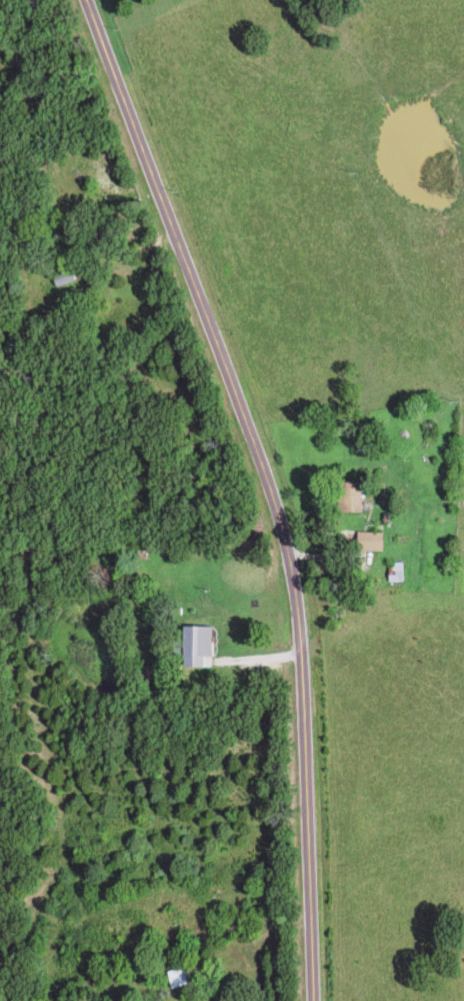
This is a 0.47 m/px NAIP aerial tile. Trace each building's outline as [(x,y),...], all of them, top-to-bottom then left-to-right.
[(387,550),(388,532),(363,531),(362,549),(387,550)] [(216,625),(188,625),(187,665),(206,666),(207,655),(215,655),(216,625)]
